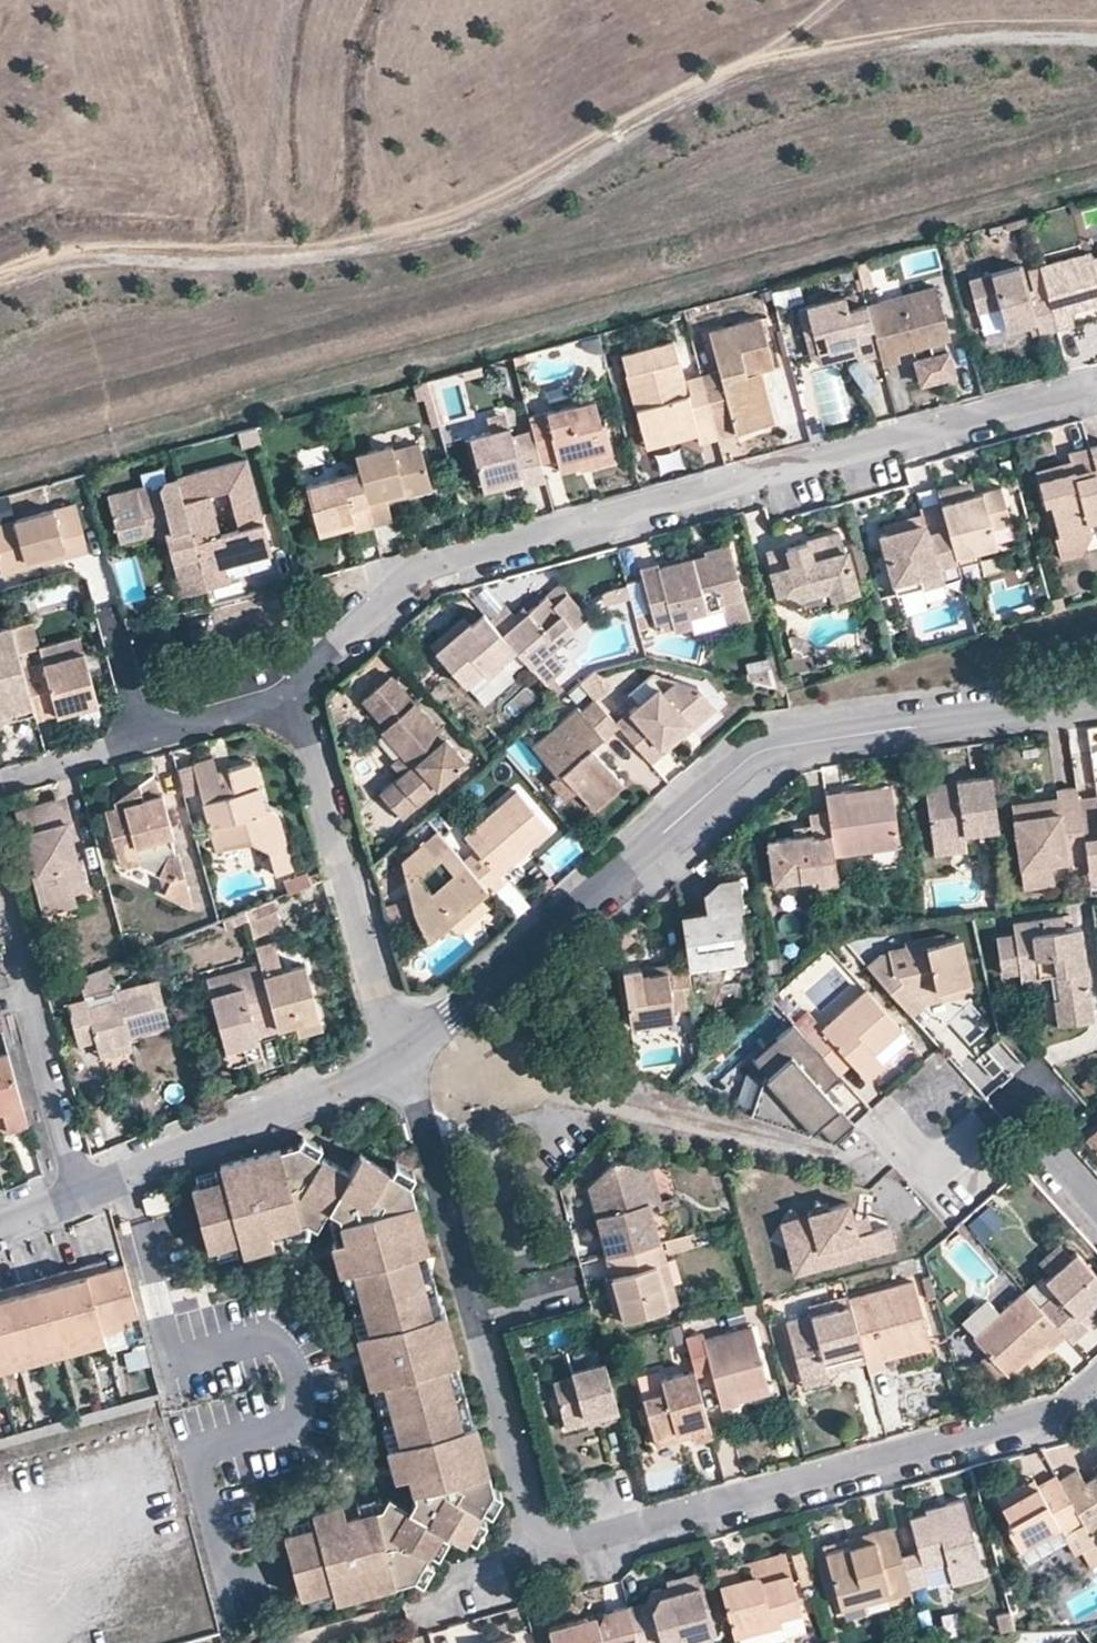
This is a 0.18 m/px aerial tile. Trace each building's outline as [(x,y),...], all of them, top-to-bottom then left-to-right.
[(1096,299),(1096,259),(1090,261),(1088,254),(1037,267),(1051,317),(1067,313),(1067,311),(1064,302),(1096,293),(1096,299)] [(1054,327),(1051,317),(1037,267),(1026,270),(1034,299),(1027,301),(1017,264),(967,278),(976,309),(998,303),(1005,329),(1031,321),(1035,332),(1054,327)] [(935,285),(863,305),(876,353),(880,364),(897,359),(894,351),(924,343),(949,337),(935,285)] [(1067,311),(1096,303),(1096,299),(1096,293),(1064,302),(1067,311)] [(876,353),(863,305),(863,303),(843,308),(839,295),(803,305),(809,330),(820,327),(826,348),(853,341),(857,352),(858,357),(876,353)] [(1005,329),(998,303),(976,309),(983,335),(1005,329)] [(817,361),(857,352),(853,341),(826,348),(820,327),(809,330),(803,305),(793,308),(805,354),(817,361)] [(742,371),(756,367),(770,363),(757,316),(704,329),(715,369),(698,374),(714,434),(757,422),(742,371)] [(714,434),(698,374),(680,378),(670,339),(617,354),(639,431),(690,418),(693,431),(695,439),(714,434)] [(926,352),(924,343),(894,351),(897,359),(926,352)] [(953,372),(946,350),(914,359),(920,382),(953,372)] [(757,422),(771,418),(756,367),(742,371),(757,422)] [(526,417),(530,430),(538,459),(553,455),(557,468),(579,462),(575,451),(607,442),(599,415),(595,416),(590,400),(526,417)] [(507,427),(503,413),(487,418),(491,431),(507,427)] [(642,444),(693,431),(690,418),(639,431),(642,444)] [(543,479),(538,459),(530,430),(510,435),(507,427),(491,431),(467,438),(481,482),(518,471),(522,482),(523,484),(543,479)] [(575,451),(579,462),(579,465),(612,457),(607,442),(575,451)] [(1087,448),(1096,484),(1096,442),(1086,445),(1087,448)] [(352,455),(357,471),(371,523),(390,517),(386,501),(383,493),(401,489),(403,495),(429,487),(416,443),(390,451),(388,445),(352,455)] [(1067,460),(1070,470),(1033,479),(1040,502),(1048,499),(1059,538),(1088,530),(1085,521),(1096,517),(1096,484),(1087,448),(1065,453),(1067,460)] [(172,478),(193,555),(197,568),(202,587),(225,581),(221,565),(268,552),(241,458),(172,478)] [(1070,470),(1067,460),(1031,469),(1033,479),(1070,470)] [(303,487),(325,480),(321,467),(299,473),(303,487)] [(357,471),(325,480),(303,487),(315,527),(350,518),(352,526),(353,528),(371,523),(357,471)] [(484,492),(522,482),(518,471),(481,482),(484,492)] [(193,555),(172,478),(157,482),(155,489),(148,490),(143,485),(103,497),(113,533),(139,525),(159,533),(160,543),(166,562),(169,575),(163,577),(171,601),(203,592),(202,587),(197,568),(193,555)] [(968,478),(956,481),(961,497),(972,493),(968,478)] [(956,481),(933,488),(937,503),(954,562),(956,568),(979,563),(977,553),(995,548),(991,531),(1007,527),(995,487),(972,493),(961,497),(956,481)] [(937,503),(933,488),(911,494),(915,509),(937,503)] [(386,501),(403,495),(401,489),(383,493),(386,501)] [(915,509),(917,513),(919,523),(884,531),(876,533),(889,581),(913,575),(916,588),(941,582),(938,573),(936,567),(954,562),(937,503),(915,509)] [(81,547),(70,508),(0,528),(0,578),(24,571),(22,564),(81,547)] [(919,523),(917,513),(883,523),(884,531),(919,523)] [(1096,527),(1096,517),(1085,521),(1088,530),(1096,527)] [(350,518),(315,527),(317,535),(352,526),(350,518)] [(144,538),(160,543),(159,533),(139,525),(113,533),(117,546),(144,538)] [(1090,542),(1088,530),(1059,538),(1050,540),(1055,561),(1081,554),(1090,542)] [(830,597),(854,592),(843,550),(841,551),(836,533),(803,541),(803,545),(785,550),(784,546),(764,553),(775,593),(786,591),(800,596),(828,588),(830,597)] [(693,566),(691,559),(656,568),(656,566),(637,571),(655,632),(672,627),(672,632),(693,626),(690,618),(721,610),(719,604),(742,598),(727,546),(704,552),(705,555),(707,562),(693,566)] [(24,571),(83,555),(81,547),(22,564),(24,571)] [(707,562),(705,555),(691,559),(693,566),(707,562)] [(997,558),(979,563),(983,578),(1001,573),(997,558)] [(938,573),(956,568),(954,562),(936,567),(938,573)] [(913,575),(889,581),(894,600),(918,594),(916,588),(913,575)] [(586,618),(567,596),(565,580),(525,614),(516,621),(512,616),(504,607),(488,621),(513,651),(528,668),(545,653),(586,618)] [(832,606),(830,597),(828,588),(800,596),(804,614),(832,606)] [(804,614),(800,596),(786,591),(775,593),(777,602),(804,614)] [(520,608),(512,616),(516,621),(525,614),(520,608)] [(488,621),(483,615),(469,626),(467,624),(432,654),(462,688),(480,672),(484,676),(513,651),(488,621)] [(432,654),(467,624),(461,617),(427,647),(432,654)] [(34,649),(27,622),(6,628),(6,629),(13,655),(23,652),(33,649),(34,649)] [(6,629),(0,630),(0,707),(4,705),(6,711),(27,705),(18,672),(6,629)] [(788,638),(793,659),(812,654),(810,649),(808,642),(803,638),(798,637),(792,637),(788,638)] [(28,669),(23,652),(13,655),(18,672),(28,669)] [(549,679),(559,670),(545,653),(528,668),(553,697),(560,692),(549,679)] [(28,669),(18,672),(27,705),(29,713),(31,719),(48,714),(90,702),(77,654),(28,669)] [(750,688),(774,685),(771,660),(747,663),(750,688)] [(400,817),(462,760),(386,677),(360,702),(384,728),(379,732),(397,753),(403,758),(392,769),(398,775),(377,794),(400,817)] [(655,692),(611,732),(613,734),(647,773),(662,760),(657,754),(684,730),(689,735),(714,713),(697,694),(672,688),(661,697),(655,692)] [(90,702),(48,714),(51,722),(93,710),(90,702)] [(27,705),(6,711),(4,705),(0,707),(0,722),(29,713),(27,705)] [(611,732),(587,706),(574,718),(569,713),(526,753),(553,783),(557,779),(573,797),(592,816),(620,789),(588,752),(597,744),(600,746),(613,734),(611,732)] [(662,760),(689,735),(684,730),(657,754),(662,760)] [(387,764),(392,769),(403,758),(397,753),(387,764)] [(215,781),(213,772),(210,760),(191,765),(202,803),(208,802),(214,823),(208,825),(215,851),(250,843),(266,850),(273,853),(281,844),(269,811),(264,810),(260,811),(254,789),(256,788),(249,764),(223,770),(226,779),(215,781)] [(223,770),(213,772),(215,781),(226,779),(223,770)] [(1000,829),(990,775),(956,780),(957,789),(926,793),(933,839),(964,834),(1000,829)] [(136,801),(110,809),(100,812),(114,859),(122,864),(133,861),(135,869),(155,876),(165,878),(159,891),(189,904),(174,853),(170,854),(165,835),(169,834),(157,795),(153,796),(147,777),(132,786),(136,801)] [(563,805),(573,797),(557,779),(553,783),(548,788),(563,805)] [(925,785),(926,793),(957,789),(956,780),(925,785)] [(893,785),(848,791),(850,799),(894,793),(893,785)] [(109,803),(110,809),(136,801),(132,786),(109,803)] [(1056,792),(1057,799),(1059,813),(1013,819),(1023,884),(1054,880),(1054,877),(1051,862),(1087,858),(1079,799),(1077,788),(1056,792)] [(475,847),(459,860),(487,891),(492,897),(507,883),(501,877),(550,833),(511,791),(464,834),(475,847)] [(848,791),(826,795),(829,811),(836,855),(902,845),(894,793),(850,799),(848,791)] [(1089,872),(1096,871),(1096,797),(1079,799),(1087,858),(1089,872)] [(76,860),(73,852),(67,853),(65,844),(71,842),(65,822),(70,820),(63,798),(11,813),(18,836),(23,835),(33,873),(29,875),(36,902),(71,891),(68,883),(85,878),(81,859),(76,860)] [(1059,813),(1057,799),(1011,805),(1013,819),(1059,813)] [(208,802),(202,803),(208,825),(214,823),(208,802)] [(836,855),(829,811),(810,815),(811,822),(813,830),(794,833),(768,837),(775,881),(814,875),(816,886),(840,882),(836,855)] [(813,830),(811,822),(792,824),(794,833),(813,830)] [(459,860),(433,830),(400,859),(421,931),(424,936),(428,939),(432,939),(438,937),(451,925),(481,897),(487,891),(459,860)] [(967,850),(964,834),(933,839),(935,855),(967,850)] [(73,852),(71,842),(65,844),(67,853),(73,852)] [(273,853),(266,850),(272,873),(290,868),(281,844),(273,853)] [(1054,877),(1089,872),(1087,858),(1051,862),(1054,877)] [(683,911),(690,958),(691,967),(745,958),(738,907),(743,906),(738,875),(718,878),(702,893),(704,908),(683,911)] [(165,878),(155,876),(159,891),(165,878)] [(87,887),(85,878),(68,883),(71,891),(87,887)] [(71,891),(36,902),(40,913),(74,904),(71,891)] [(274,897),(243,910),(246,923),(277,910),(279,910),(274,897)] [(481,897),(451,925),(461,935),(492,908),(481,897)] [(277,910),(246,923),(251,938),(283,925),(277,910)] [(1072,952),(1068,930),(1066,918),(1016,925),(1017,935),(999,938),(1002,963),(1021,960),(1022,969),(1058,965),(1059,975),(1064,1000),(1057,1001),(1061,1026),(1094,1022),(1086,955),(1078,950),(1072,952)] [(1078,950),(1086,955),(1082,928),(1068,930),(1072,952),(1078,950)] [(883,955),(868,967),(912,1016),(926,1003),(924,993),(969,983),(959,939),(945,941),(943,934),(905,942),(906,946),(887,951),(887,954),(883,955)] [(270,942),(253,947),(257,962),(265,988),(275,1025),(294,1020),(317,1013),(305,972),(280,978),(278,970),(270,942)] [(691,967),(690,958),(668,962),(669,969),(644,972),(643,966),(625,968),(633,1023),(679,1017),(677,1007),(697,1004),(691,967)] [(1003,972),(1022,969),(1021,960),(1002,963),(1003,972)] [(265,988),(257,962),(237,967),(244,994),(265,988)] [(669,969),(668,962),(643,966),(644,972),(669,969)] [(302,964),(278,970),(280,978),(305,972),(302,964)] [(1024,979),(1059,975),(1058,965),(1022,969),(1024,979)] [(244,994),(237,967),(203,977),(222,1049),(241,1044),(248,1042),(247,1037),(253,1036),(276,1029),(275,1025),(265,988),(244,994)] [(114,996),(98,1002),(110,1047),(127,1042),(126,1038),(124,1031),(132,1028),(134,1035),(168,1024),(154,979),(113,991),(114,996)] [(971,992),(969,983),(924,993),(926,1003),(971,992)] [(796,1026),(839,1075),(851,1064),(866,1080),(884,1065),(882,1063),(871,1052),(884,1041),(886,1043),(900,1030),(867,992),(824,1030),(808,1014),(796,1026)] [(98,1050),(110,1047),(98,1002),(86,1005),(86,1000),(67,1005),(78,1044),(95,1040),(98,1050)] [(317,1013),(294,1020),(298,1033),(321,1026),(317,1013)] [(544,1041),(556,1037),(552,1021),(540,1024),(544,1041)] [(855,1126),(822,1090),(819,1086),(824,1081),(828,1085),(839,1075),(796,1026),(795,1025),(778,1040),(793,1057),(769,1078),(753,1117),(808,1136),(818,1127),(833,1145),(855,1126)] [(124,1031),(126,1038),(134,1035),(132,1028),(124,1031)] [(908,1041),(900,1030),(886,1043),(884,1041),(871,1052),(882,1063),(908,1041)] [(769,1078),(793,1057),(778,1040),(754,1062),(769,1078)] [(129,1052),(127,1042),(110,1047),(112,1056),(129,1052)] [(245,1058),(241,1044),(222,1049),(226,1063),(245,1058)] [(112,1056),(110,1047),(98,1050),(101,1059),(112,1056)] [(5,1050),(0,1052),(0,1112),(1,1112),(21,1106),(5,1050)] [(822,1090),(828,1085),(824,1081),(819,1086),(822,1090)] [(26,1127),(21,1106),(1,1112),(7,1133),(26,1127)] [(1086,1141),(1096,1154),(1096,1132),(1086,1141)] [(296,1146),(315,1157),(319,1150),(301,1139),(296,1146)] [(347,1173),(315,1157),(296,1146),(218,1170),(221,1182),(191,1191),(188,1192),(206,1253),(212,1251),(238,1244),(241,1255),(242,1257),(273,1248),(269,1236),(308,1226),(314,1230),(325,1211),(331,1214),(337,1217),(342,1238),(331,1241),(329,1242),(337,1274),(340,1273),(352,1270),(359,1296),(361,1306),(368,1333),(358,1335),(354,1336),(367,1386),(371,1386),(382,1384),(388,1407),(391,1419),(398,1443),(388,1447),(384,1448),(390,1470),(404,1466),(407,1476),(414,1498),(406,1509),(386,1500),(383,1505),(377,1518),(374,1513),(344,1520),(341,1509),(340,1506),(310,1514),(311,1518),(314,1531),(288,1537),(283,1539),(299,1599),(305,1598),(331,1591),(333,1600),(334,1603),(417,1581),(426,1565),(431,1556),(442,1536),(445,1531),(466,1540),(468,1535),(478,1518),(483,1509),(493,1490),(475,1424),(472,1425),(461,1427),(455,1402),(451,1390),(445,1365),(456,1362),(442,1311),(441,1311),(430,1314),(424,1288),(421,1278),(415,1255),(425,1252),(427,1251),(408,1182),(391,1172),(358,1155),(347,1173)] [(646,1205),(636,1166),(613,1162),(587,1188),(592,1206),(598,1204),(601,1214),(594,1216),(605,1257),(658,1243),(646,1205)] [(391,1172),(408,1182),(412,1174),(395,1165),(391,1172)] [(636,1166),(646,1205),(662,1201),(654,1169),(636,1166)] [(221,1182),(218,1170),(188,1178),(191,1191),(221,1182)] [(987,1197),(964,1219),(982,1238),(1005,1216),(987,1197)] [(797,1217),(809,1214),(815,1204),(814,1203),(795,1208),(797,1217)] [(592,1206),(594,1216),(601,1214),(598,1204),(592,1206)] [(815,1204),(809,1214),(793,1240),(799,1246),(794,1254),(799,1274),(894,1249),(886,1223),(867,1218),(855,1221),(849,1204),(831,1208),(815,1204)] [(337,1217),(331,1214),(326,1221),(331,1241),(342,1238),(337,1217)] [(793,1240),(809,1214),(797,1217),(780,1222),(794,1276),(799,1274),(794,1254),(799,1246),(793,1240)] [(693,1252),(688,1235),(663,1242),(668,1259),(693,1252)] [(666,1269),(658,1243),(605,1257),(612,1284),(622,1320),(666,1307),(656,1272),(666,1269)] [(238,1244),(212,1251),(214,1262),(241,1255),(238,1244)] [(415,1255),(421,1278),(431,1276),(425,1252),(415,1255)] [(1096,1299),(1096,1281),(1073,1255),(1044,1280),(1056,1292),(1039,1307),(1065,1336),(1072,1344),(1089,1330),(1086,1326),(1078,1317),(1096,1299)] [(84,1272),(106,1265),(103,1259),(82,1264),(84,1272)] [(136,1312),(122,1261),(106,1265),(120,1317),(136,1312)] [(64,1278),(84,1272),(82,1264),(62,1270),(64,1278)] [(120,1317),(106,1265),(84,1272),(98,1322),(120,1317)] [(666,1307),(676,1304),(666,1269),(656,1272),(666,1307)] [(42,1284),(64,1278),(62,1270),(40,1276),(42,1284)] [(352,1270),(340,1273),(347,1298),(359,1296),(352,1270)] [(98,1322),(84,1272),(64,1278),(78,1330),(98,1325),(98,1322)] [(20,1290),(42,1284),(40,1276),(18,1282),(20,1290)] [(78,1330),(64,1278),(42,1284),(56,1336),(78,1330)] [(1056,1292),(1044,1280),(1028,1295),(1039,1307),(1056,1292)] [(914,1281),(848,1299),(849,1302),(861,1346),(865,1360),(868,1371),(884,1367),(882,1358),(880,1351),(892,1347),(895,1355),(932,1345),(914,1281)] [(20,1290),(18,1282),(0,1288),(0,1296),(20,1290)] [(56,1336),(42,1284),(20,1290),(35,1342),(56,1336)] [(615,1322),(622,1320),(612,1284),(605,1286),(615,1322)] [(430,1314),(441,1311),(434,1285),(424,1288),(430,1314)] [(20,1290),(0,1296),(0,1303),(13,1348),(35,1342),(20,1290)] [(1028,1295),(1025,1291),(999,1314),(988,1301),(963,1324),(986,1352),(977,1361),(994,1380),(1003,1371),(1007,1376),(1024,1362),(1045,1342),(1051,1349),(1065,1336),(1039,1307),(1028,1295)] [(1086,1326),(1096,1315),(1096,1299),(1078,1317),(1086,1326)] [(861,1346),(849,1302),(786,1320),(801,1377),(828,1369),(825,1356),(861,1346)] [(0,1303),(0,1352),(13,1348),(0,1303)] [(368,1333),(361,1306),(350,1309),(358,1335),(368,1333)] [(120,1317),(98,1322),(98,1325),(101,1333),(123,1326),(120,1317)] [(98,1325),(78,1330),(83,1347),(103,1341),(101,1333),(98,1325)] [(686,1340),(694,1370),(696,1377),(710,1373),(720,1408),(738,1403),(737,1401),(734,1391),(766,1383),(751,1328),(704,1341),(702,1335),(686,1340)] [(78,1330),(56,1336),(61,1354),(83,1347),(78,1330)] [(56,1336),(35,1342),(40,1360),(61,1354),(56,1336)] [(35,1342),(13,1348),(18,1366),(40,1360),(35,1342)] [(1045,1342),(1024,1362),(1030,1368),(1051,1349),(1045,1342)] [(865,1360),(861,1346),(825,1356),(828,1369),(865,1360)] [(882,1358),(895,1355),(892,1347),(880,1351),(882,1358)] [(0,1352),(0,1371),(18,1366),(13,1348),(0,1352)] [(445,1365),(451,1390),(462,1387),(456,1362),(445,1365)] [(620,1414),(606,1362),(571,1371),(572,1377),(552,1383),(562,1421),(599,1411),(601,1419),(620,1414)] [(831,1380),(828,1369),(801,1377),(804,1387),(831,1380)] [(708,1421),(696,1377),(694,1370),(660,1379),(664,1392),(642,1398),(655,1445),(677,1439),(675,1430),(690,1426),(708,1421)] [(639,1385),(642,1398),(664,1392),(660,1379),(639,1385)] [(768,1392),(766,1383),(734,1391),(737,1401),(768,1392)] [(382,1384),(371,1386),(378,1409),(388,1407),(382,1384)] [(461,1427),(472,1425),(465,1399),(455,1402),(461,1427)] [(564,1429),(601,1419),(599,1411),(562,1421),(564,1429)] [(398,1443),(391,1419),(380,1422),(388,1447),(398,1443)] [(675,1430),(677,1439),(692,1435),(690,1426),(675,1430)] [(404,1466),(390,1470),(392,1480),(407,1476),(404,1466)] [(1096,1480),(1085,1486),(1077,1473),(1060,1483),(1085,1529),(1089,1535),(1096,1530),(1096,1479),(1096,1480)] [(1060,1483),(1057,1478),(1040,1488),(1029,1494),(1026,1486),(1000,1501),(1011,1523),(1018,1524),(1030,1545),(1059,1528),(1063,1536),(1064,1539),(1075,1558),(1083,1554),(1093,1572),(1096,1570),(1096,1551),(1095,1547),(1089,1535),(1085,1529),(1060,1483)] [(1029,1494),(1040,1488),(1035,1481),(1026,1486),(1029,1494)] [(493,1490),(483,1509),(491,1513),(501,1495),(493,1490)] [(377,1518),(383,1505),(373,1501),(341,1509),(344,1520),(374,1513),(377,1518)] [(950,1511),(928,1517),(911,1521),(920,1554),(901,1560),(908,1584),(909,1589),(929,1585),(926,1571),(948,1565),(955,1586),(986,1578),(965,1502),(948,1506),(950,1511)] [(927,1511),(928,1517),(950,1511),(948,1506),(927,1511)] [(314,1531),(311,1518),(285,1525),(288,1537),(314,1531)] [(478,1518),(468,1535),(476,1539),(485,1522),(478,1518)] [(1034,1552),(1063,1536),(1059,1528),(1030,1545),(1034,1552)] [(901,1560),(893,1529),(872,1535),(874,1542),(851,1548),(827,1554),(840,1602),(908,1584),(901,1560)] [(849,1541),(851,1548),(874,1542),(872,1535),(849,1541)] [(442,1536),(431,1556),(436,1558),(447,1538),(442,1536)] [(784,1557),(737,1569),(739,1578),(751,1575),(754,1575),(758,1577),(759,1579),(762,1585),(768,1583),(765,1570),(786,1565),(784,1557)] [(736,1566),(715,1571),(733,1639),(779,1627),(778,1622),(800,1615),(786,1565),(765,1570),(768,1583),(762,1585),(759,1579),(758,1577),(754,1575),(751,1575),(739,1578),(737,1569),(736,1566)] [(638,1642),(663,1642),(669,1641),(672,1642),(687,1642),(712,1637),(694,1572),(661,1581),(662,1587),(647,1590),(641,1604),(628,1607),(638,1642)] [(909,1589),(908,1584),(840,1602),(843,1612),(910,1593),(909,1589)] [(331,1591),(305,1598),(307,1607),(333,1600),(331,1591)] [(613,1611),(616,1622),(599,1626),(585,1619),(550,1628),(554,1642),(638,1642),(628,1607),(613,1611)] [(616,1622),(613,1611),(603,1614),(599,1626),(616,1622)]
